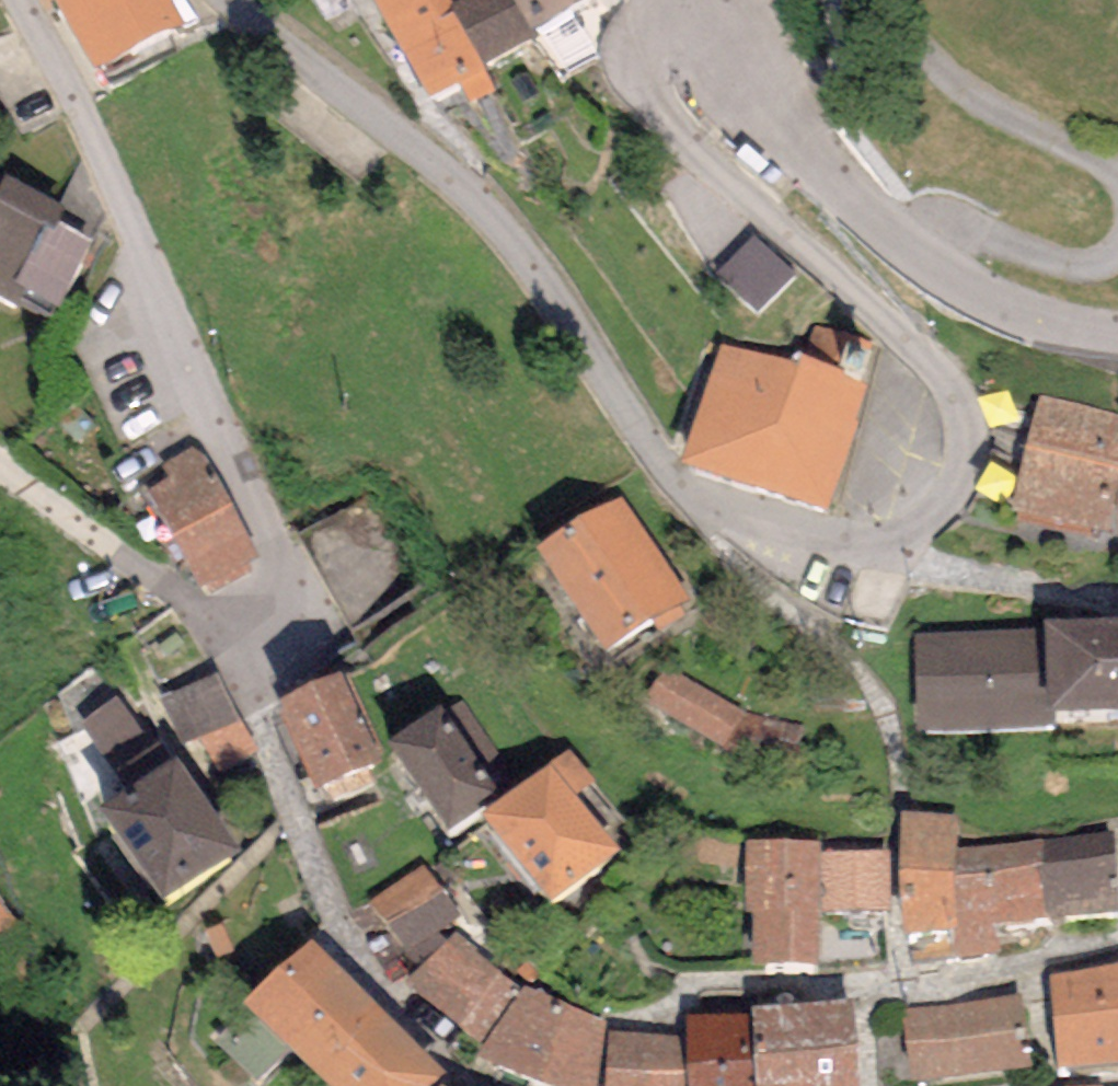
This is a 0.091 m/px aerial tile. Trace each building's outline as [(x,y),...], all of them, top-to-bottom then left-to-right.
[(95,87),(186,32),(166,0),(42,0),(95,87)] [(431,111),(461,98),(472,114),(499,103),(489,82),(451,23),(474,11),(468,0),(365,0),(431,111)] [(474,11),(451,23),(489,82),(533,47),(605,0),(487,0),(474,11)] [(6,181),(0,193),(0,308),(24,320),(28,312),(54,324),(92,245),(62,230),(70,211),(6,181)] [(798,280),(753,238),(716,277),(762,319),(798,280)] [(879,348),(819,328),(806,365),(866,386),(879,348)] [(685,473),(758,495),(797,373),(721,352),(685,473)] [(806,365),(800,364),(797,373),(758,495),(829,517),(871,386),(866,386),(806,365)] [(1042,399),(1011,519),(1104,546),(1117,493),(1117,419),(1042,399)] [(260,564),(198,449),(161,468),(168,482),(144,494),(199,597),(260,564)] [(624,500),(537,557),(606,660),(693,603),(624,500)] [(1049,732),(1117,729),(1117,631),(1045,634),(1049,732)] [(1049,732),(1045,634),(914,640),(918,737),(1049,732)] [(222,679),(164,707),(203,787),(261,758),(222,679)] [(381,767),(339,685),(278,716),(321,799),(381,767)] [(675,690),(652,735),(733,777),(756,732),(675,690)] [(518,776),(461,701),(388,755),(452,840),(500,803),(494,795),(518,776)] [(570,755),(480,829),(551,915),(621,857),(576,802),(596,786),(570,755)] [(239,861),(173,771),(98,825),(164,915),(239,861)] [(902,818),(904,946),(958,944),(958,966),(998,964),(995,936),(1117,924),(1117,892),(1114,839),(958,853),(957,818),(902,818)] [(824,844),(745,845),(746,923),(753,923),(754,975),(817,974),(816,918),(887,917),(886,855),(824,855),(824,844)] [(462,921),(426,869),(370,907),(407,959),(462,921)] [(483,1051),(520,989),(454,936),(408,988),(483,1051)] [(312,948),(245,1016),(317,1085),(442,1085),(447,1080),(312,948)] [(1117,1075),(1117,972),(1050,985),(1059,1079),(1117,1075)] [(483,1051),(477,1063),(530,1085),(596,1085),(606,1025),(520,989),(483,1051)] [(901,1013),(910,1085),(934,1085),(1032,1074),(1022,998),(901,1013)] [(855,1008),(752,1015),(753,1022),(756,1085),(859,1085),(855,1008)] [(610,1037),(608,1085),(756,1085),(753,1022),(687,1021),(688,1036),(610,1037)]
